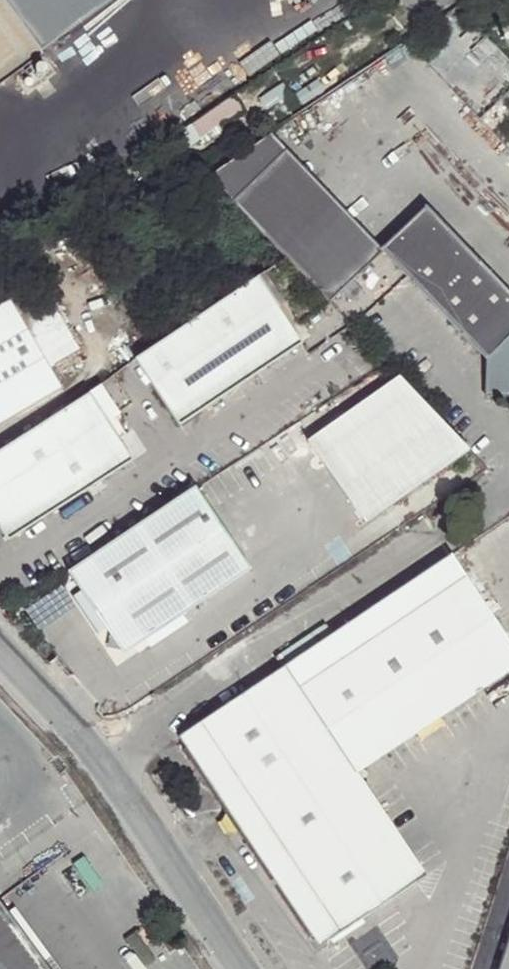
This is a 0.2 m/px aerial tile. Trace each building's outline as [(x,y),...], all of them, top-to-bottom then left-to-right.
[(42,52),(4,0),(0,0),(0,83),(42,52)] [(273,130),(212,173),(288,252),(333,299),(386,247),(384,245),(273,130)] [(431,200),(386,246),(386,247),(491,353),(488,390),(508,391),(508,279),(431,200)] [(303,338),(259,272),(136,354),(181,420),(303,338)] [(65,386),(12,296),(0,303),(0,424),(65,386)] [(468,442),(398,368),(327,420),(322,455),(351,495),(386,501),(468,442)] [(91,389),(0,448),(0,521),(10,537),(134,456),(91,389)] [(322,455),(327,420),(307,434),(322,455)] [(196,484),(68,569),(82,590),(76,594),(99,628),(105,623),(110,632),(127,633),(135,645),(151,634),(155,640),(186,620),(182,614),(253,566),(196,484)] [(366,516),(386,501),(351,495),(366,516)] [(178,736),(226,810),(221,821),(228,833),(241,832),(318,948),(425,876),(356,773),(508,670),(508,641),(450,553),(178,736)] [(124,652),(135,645),(127,633),(110,632),(124,652)] [(163,790),(172,784),(162,770),(154,775),(163,790)] [(2,905),(0,903),(0,968),(49,968),(41,959),(2,905)] [(49,968),(60,968),(49,954),(41,959),(49,968)]
